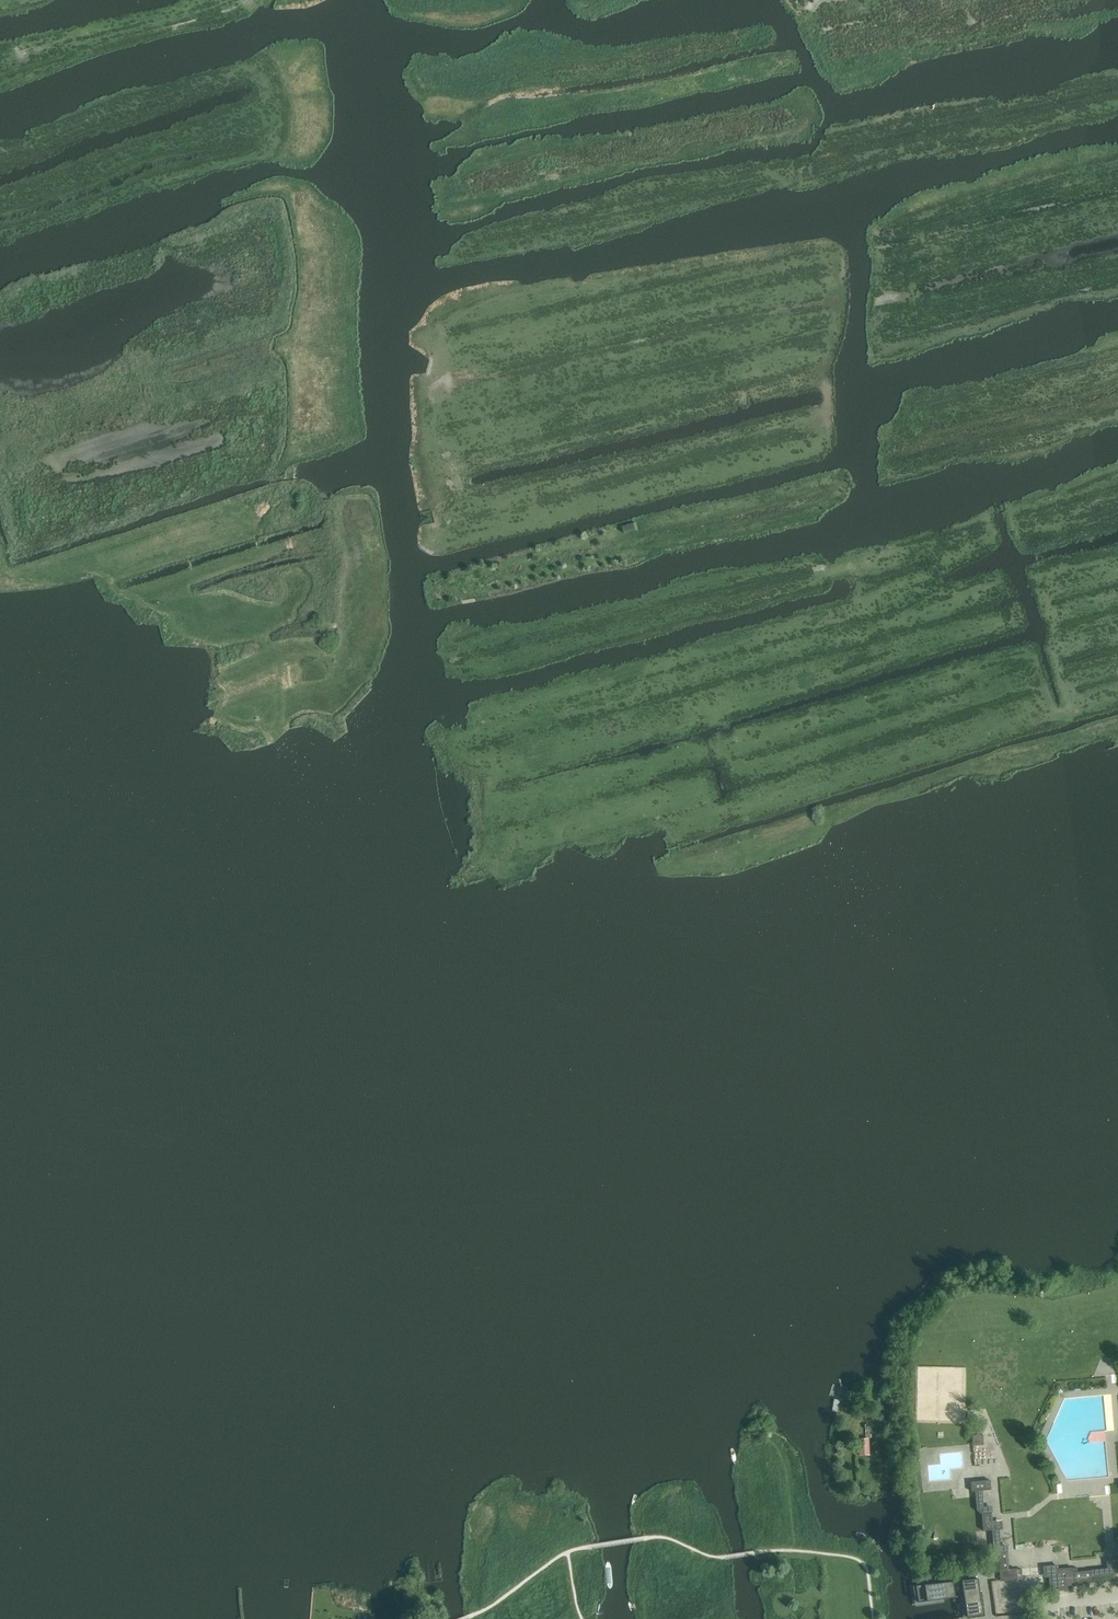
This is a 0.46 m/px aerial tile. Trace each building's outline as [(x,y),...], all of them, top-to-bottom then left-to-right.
[(638,528),(636,522),(622,525),(623,532),(638,528)] [(973,1446),(984,1445),(983,1434),(972,1435),(973,1446)] [(858,1439),(859,1455),(869,1454),(869,1438),(858,1439)] [(1000,1570),(1001,1580),(1018,1579),(1018,1577),(1017,1574),(1022,1574),(1022,1569),(1017,1570),(1017,1569),(1008,1570),(1007,1552),(1008,1552),(1007,1545),(1001,1546),(999,1530),(1003,1529),(1002,1521),(993,1521),(992,1513),(992,1506),(984,1507),(982,1491),(991,1490),(990,1480),(971,1482),(971,1492),(975,1491),(977,1510),(980,1514),(982,1514),(983,1531),(992,1530),(994,1549),(997,1552),(998,1552),(1000,1570)] [(1043,1567),(1044,1572),(1049,1572),(1049,1576),(1050,1585),(1050,1587),(1056,1586),(1058,1586),(1059,1590),(1067,1589),(1067,1585),(1072,1585),(1075,1585),(1074,1582),(1075,1582),(1092,1580),(1092,1577),(1110,1575),(1114,1571),(1114,1570),(1117,1570),(1117,1560),(1113,1561),(1113,1560),(1106,1561),(1107,1568),(1091,1570),(1074,1572),(1073,1567),(1058,1569),(1058,1566),(1043,1567)] [(967,1616),(983,1614),(978,1578),(963,1580),(965,1594),(964,1594),(967,1616)] [(918,1603),(944,1599),(956,1597),(954,1581),(954,1580),(916,1586),(918,1603)]
